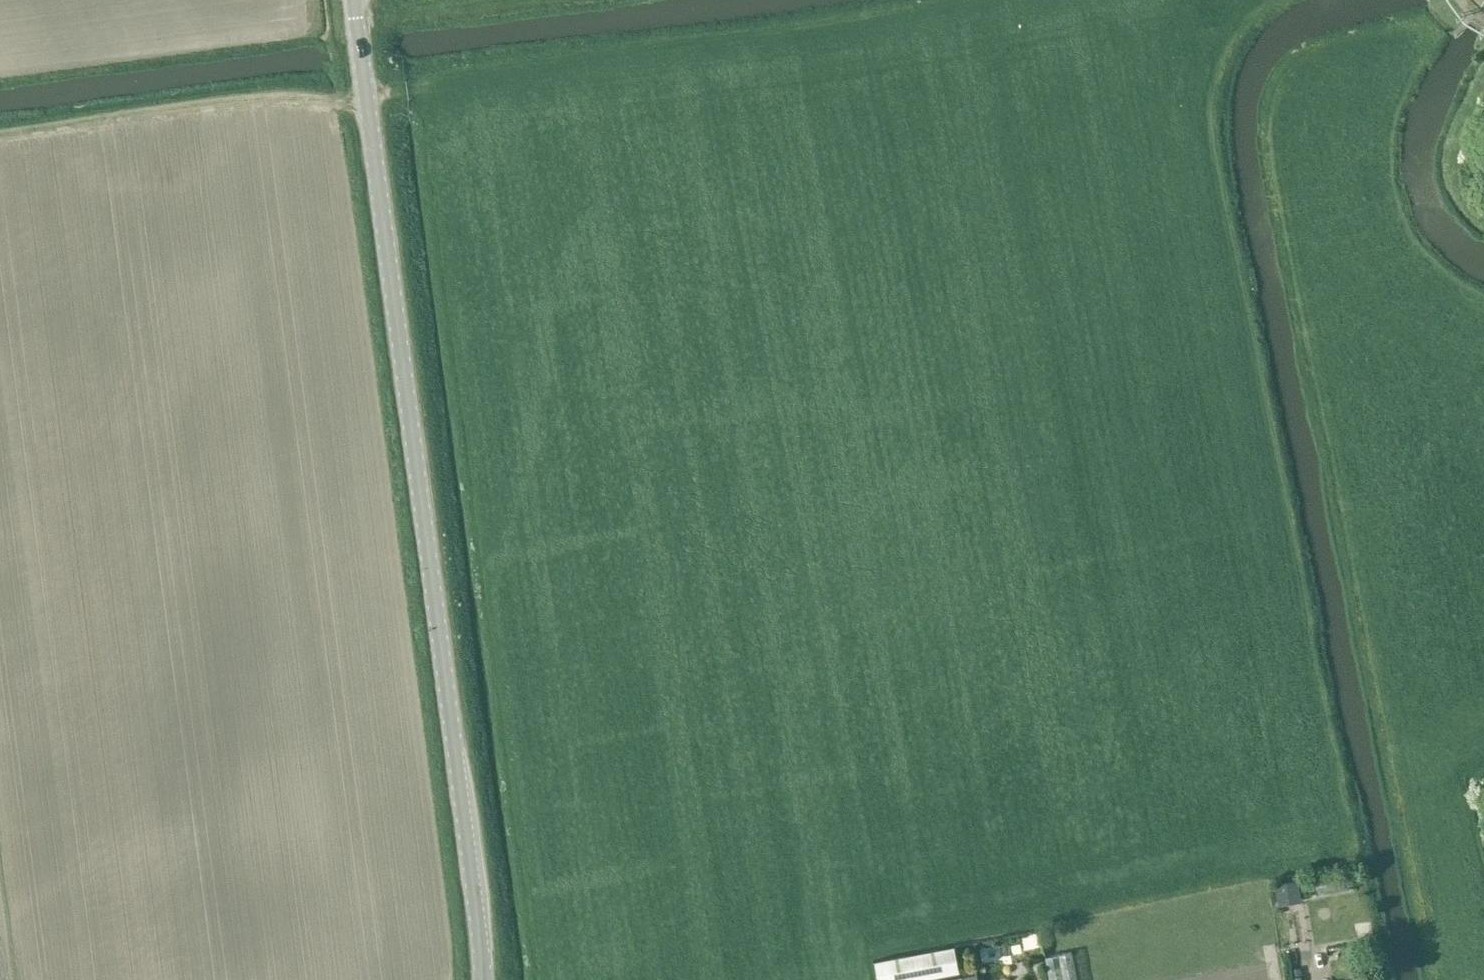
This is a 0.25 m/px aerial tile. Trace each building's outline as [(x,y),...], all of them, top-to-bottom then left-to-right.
[(1278,897),(1299,893),(1296,879),(1276,883),(1278,897)] [(959,970),(954,945),(874,959),(878,979),(903,979),(959,970)]
